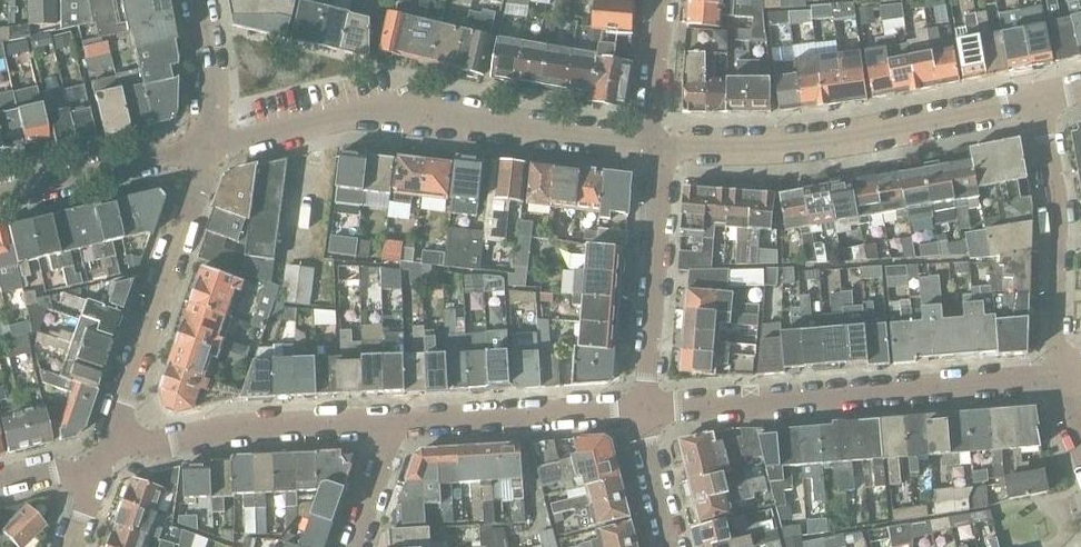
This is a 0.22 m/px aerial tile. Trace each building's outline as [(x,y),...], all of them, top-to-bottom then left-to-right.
[(29,23),(29,24),(55,24),(55,0),(28,0),(29,23)] [(77,27),(92,24),(88,0),(60,0),(60,29),(60,31),(77,27)] [(133,49),(173,40),(165,0),(88,0),(92,24),(77,27),(81,42),(128,31),(133,49)] [(232,21),(235,21),(238,25),(238,28),(287,40),(297,0),(228,0),(232,21)] [(315,47),(327,0),(316,0),(315,5),(300,2),(291,41),(315,47)] [(338,52),(347,13),(347,12),(335,10),(337,0),(327,0),(315,47),(338,52)] [(389,14),(380,52),(383,53),(386,57),(389,58),(394,55),(405,58),(418,5),(419,0),(407,0),(407,2),(406,2),(403,15),(389,12),(389,14)] [(553,18),(568,20),(569,13),(571,0),(555,0),(553,18)] [(601,26),(630,30),(631,18),(634,18),(635,7),(632,6),(632,4),(596,1),(595,14),(586,13),(587,0),(586,0),(578,0),(577,14),(584,15),(584,22),(594,24),(594,25),(601,26)] [(688,3),(751,8),(764,16),(764,0),(688,0),(688,3)] [(764,8),(781,8),(781,0),(764,0),(764,8)] [(1059,62),(1080,57),(1072,19),(1061,21),(1057,0),(1047,0),(1059,62)] [(1080,57),(1080,0),(1068,2),(1072,19),(1080,57)] [(719,27),(720,14),(720,13),(751,15),(750,31),(764,32),(764,16),(751,8),(688,3),(686,25),(719,27)] [(833,5),(831,5),(832,18),(855,15),(854,3),(847,3),(844,3),(833,5)] [(431,64),(440,23),(424,20),(427,7),(418,5),(405,58),(416,60),(419,63),(426,65),(429,63),(431,64)] [(831,5),(812,6),(812,11),(812,20),(832,18),(831,5)] [(879,7),(882,22),(904,18),(901,5),(879,7)] [(875,24),(873,8),(859,10),(861,26),(875,24)] [(1022,10),(1033,67),(1054,63),(1046,25),(1036,27),(1032,8),(1022,10)] [(457,70),(465,72),(465,76),(477,78),(478,74),(483,76),(492,35),(490,35),(495,12),(483,9),(482,13),(471,11),(466,30),(457,70)] [(1002,33),(1009,72),(1033,67),(1022,10),(1021,9),(998,14),(1002,33)] [(802,12),(789,13),(790,23),(812,20),(812,11),(802,12)] [(369,19),(352,14),(347,13),(338,52),(369,60),(369,19)] [(790,25),(790,24),(790,23),(789,13),(766,14),(768,27),(790,25)] [(976,17),(986,76),(1009,72),(1002,33),(990,35),(986,15),(976,17)] [(957,41),(965,80),(986,76),(976,17),(965,20),(968,39),(957,41)] [(29,35),(29,30),(29,24),(29,23),(8,27),(9,41),(30,37),(29,35)] [(440,23),(431,64),(432,64),(435,67),(442,69),(445,67),(457,70),(466,30),(440,23)] [(596,56),(590,93),(588,101),(623,107),(630,64),(632,30),(630,30),(601,26),(601,30),(599,38),(596,56)] [(0,27),(0,43),(9,41),(8,27),(0,27)] [(939,86),(961,81),(954,48),(943,50),(938,27),(928,29),(939,86)] [(589,28),(587,36),(599,38),(601,30),(589,28)] [(908,41),(908,43),(917,90),(939,86),(928,29),(915,32),(916,39),(908,41)] [(703,31),(686,30),(685,48),(682,79),(682,112),(704,112),(703,31)] [(748,31),(736,30),(736,41),(748,41),(748,31)] [(52,44),(49,31),(29,35),(30,37),(32,49),(52,44)] [(703,31),(704,112),(725,113),(725,80),(715,80),(715,55),(726,55),(726,33),(703,31)] [(766,43),(764,32),(750,31),(748,31),(748,41),(748,43),(766,43)] [(71,46),(68,34),(53,38),(56,50),(71,46)] [(894,35),(885,37),(896,94),(917,90),(908,43),(896,45),(894,35)] [(896,94),(885,37),(875,38),(876,49),(865,51),(874,99),(889,96),(896,94)] [(516,81),(523,43),(498,39),(492,76),(494,77),(496,79),(503,81),(506,79),(516,81)] [(141,86),(149,122),(150,122),(151,124),(169,119),(170,120),(174,114),(176,58),(173,40),(133,49),(141,86)] [(27,42),(9,45),(3,47),(5,57),(11,56),(10,54),(28,51),(27,42)] [(106,42),(82,48),(85,59),(109,54),(106,42)] [(541,85),(547,47),(523,43),(516,81),(527,83),(529,85),(536,87),(540,85),(541,85)] [(566,89),(571,52),(547,47),(541,85),(542,85),(545,88),(551,89),(554,87),(566,89)] [(860,51),(838,54),(845,103),(867,100),(860,51)] [(590,93),(596,56),(571,52),(566,89),(590,93)] [(817,57),(823,106),(845,103),(838,54),(817,57)] [(817,57),(795,60),(801,108),(823,106),(817,57)] [(725,80),(725,113),(748,113),(748,60),(738,60),(738,80),(725,80)] [(748,60),(748,113),(771,113),(771,80),(759,80),(759,60),(748,60)] [(801,108),(795,60),(773,62),(779,111),(801,108)] [(91,82),(103,133),(111,131),(111,133),(126,129),(118,91),(115,77),(91,82)] [(95,137),(94,135),(87,105),(82,85),(63,89),(63,90),(74,141),(95,137)] [(141,86),(118,91),(126,129),(143,125),(142,124),(149,122),(141,86)] [(16,111),(23,145),(35,142),(34,140),(47,137),(35,87),(11,93),(16,111)] [(42,92),(47,114),(55,146),(74,141),(63,90),(63,89),(63,88),(42,92)] [(11,145),(14,147),(23,145),(16,111),(0,114),(0,148),(11,145)] [(1072,127),(1080,175),(1080,125),(1072,127)] [(1014,225),(1032,222),(1033,207),(1032,197),(1021,199),(1018,180),(1028,178),(1021,138),(999,142),(1014,225)] [(999,142),(971,147),(973,156),(978,187),(995,184),(1002,227),(1014,225),(999,142)] [(361,205),(363,192),(368,156),(355,154),(355,152),(346,151),(346,153),(342,153),(337,189),(352,191),(350,204),(361,205)] [(389,195),(394,159),(390,158),(390,156),(380,154),(380,157),(368,156),(363,192),(389,195)] [(416,194),(421,195),(425,161),(411,159),(410,157),(404,156),(401,158),(399,158),(395,192),(399,192),(398,202),(415,204),(416,194)] [(476,217),(483,159),(457,156),(450,214),(476,217)] [(980,196),(978,187),(973,156),(960,159),(960,162),(950,164),(957,206),(961,228),(972,226),(967,198),(980,196)] [(275,260),(288,161),(288,159),(257,166),(243,273),(266,281),(272,283),(275,260)] [(447,198),(451,164),(447,163),(445,161),(440,160),(438,162),(425,161),(421,195),(447,198)] [(492,160),(484,231),(483,240),(505,243),(509,202),(522,203),(526,163),(492,160)] [(957,206),(950,164),(940,166),(939,163),(928,165),(929,168),(926,168),(933,204),(934,210),(957,206)] [(552,206),(555,169),(556,167),(531,164),(526,203),(552,206)] [(197,257),(206,260),(243,273),(257,166),(232,172),(231,171),(225,177),(226,178),(197,257)] [(933,204),(926,168),(925,169),(921,166),(913,167),(912,171),(903,172),(910,215),(922,213),(921,206),(933,204)] [(551,208),(576,211),(580,170),(564,168),(564,169),(555,169),(552,206),(551,208)] [(576,211),(600,213),(604,174),(596,174),(596,172),(580,170),(576,211)] [(898,217),(910,215),(903,172),(891,174),(888,172),(881,173),(880,176),(878,176),(884,213),(897,211),(898,217)] [(604,173),(604,174),(600,213),(599,219),(612,220),(613,213),(628,215),(630,194),(629,194),(631,176),(604,173)] [(864,179),(854,181),(860,223),(874,221),(873,215),(884,213),(878,176),(876,177),(875,173),(863,176),(864,179)] [(860,223),(854,181),(843,183),(840,180),(834,181),(832,185),(830,185),(836,222),(848,219),(849,225),(860,223)] [(701,270),(707,190),(699,189),(699,186),(685,185),(685,188),(683,188),(680,224),(679,237),(692,238),(691,251),(679,251),(678,270),(690,270),(701,270)] [(825,223),(836,222),(830,185),(805,190),(812,232),(826,229),(825,223)] [(727,227),(730,191),(727,191),(726,188),(719,188),(717,190),(707,190),(701,270),(711,270),(715,226),(727,227)] [(730,191),(727,227),(738,228),(736,263),(747,264),(752,193),(740,192),(740,189),(730,189),(730,191)] [(114,201),(123,237),(146,234),(149,235),(162,197),(163,197),(157,190),(157,191),(114,201)] [(814,243),(812,232),(805,190),(778,195),(782,232),(795,228),(797,228),(799,234),(801,234),(806,262),(818,262),(814,243)] [(752,193),(747,264),(758,264),(761,230),(772,231),(774,195),(752,193)] [(92,209),(106,269),(108,277),(118,274),(110,240),(123,237),(114,201),(96,205),(97,208),(92,209)] [(69,211),(79,249),(89,246),(93,261),(98,260),(100,268),(89,271),(92,280),(108,277),(106,269),(92,209),(88,210),(87,207),(69,211)] [(50,219),(63,278),(65,287),(82,283),(79,273),(74,274),(73,266),(71,267),(67,251),(79,249),(69,211),(54,215),(55,217),(50,219)] [(45,217),(27,221),(36,259),(47,256),(50,271),(55,270),(58,280),(53,281),(55,289),(65,287),(63,278),(50,219),(45,220),(45,217)] [(520,220),(518,237),(531,238),(533,222),(520,220)] [(14,261),(21,289),(26,288),(24,278),(29,277),(25,261),(36,259),(27,221),(5,226),(14,261)] [(557,240),(559,221),(550,221),(548,239),(557,240)] [(965,233),(969,255),(969,258),(996,256),(1000,255),(1032,247),(1032,244),(1032,222),(1014,225),(1002,227),(965,233)] [(9,278),(5,263),(14,261),(5,226),(0,227),(0,280),(9,278)] [(480,270),(483,240),(484,231),(448,227),(447,237),(444,265),(480,270)] [(585,229),(584,239),(597,241),(598,231),(585,229)] [(598,231),(597,241),(626,244),(627,232),(598,229),(598,231)] [(330,236),(328,253),(356,256),(358,240),(330,236)] [(421,263),(431,264),(444,265),(447,237),(437,240),(436,251),(423,250),(421,263)] [(515,264),(528,265),(531,238),(518,237),(515,264)] [(902,239),(905,258),(915,256),(912,237),(902,239)] [(371,242),(358,240),(356,256),(368,258),(371,242)] [(385,240),(382,259),(399,260),(401,247),(402,242),(385,240)] [(939,242),(942,256),(965,256),(963,240),(948,243),(947,240),(939,242)] [(821,242),(814,243),(818,262),(827,262),(824,244),(821,242)] [(921,257),(942,256),(939,242),(919,245),(921,257)] [(876,243),(863,245),(865,260),(878,260),(876,243)] [(624,248),(585,244),(584,253),(588,254),(586,270),(622,273),(622,271),(624,271),(625,260),(623,259),(624,248)] [(854,247),(855,260),(865,260),(863,245),(854,247)] [(415,249),(401,247),(399,260),(401,261),(413,262),(415,249)] [(989,269),(992,293),(1030,294),(1032,247),(1000,255),(1000,262),(993,262),(993,269),(989,269)] [(141,257),(125,255),(129,272),(137,270),(141,257)] [(241,279),(243,273),(206,260),(191,303),(233,317),(245,281),(241,279)] [(421,263),(413,262),(401,261),(402,270),(410,270),(411,284),(423,283),(421,263)] [(432,282),(431,264),(421,263),(423,283),(432,282)] [(971,263),(956,264),(956,275),(972,275),(971,263)] [(526,287),(528,265),(515,264),(515,266),(514,274),(508,273),(509,286),(526,287)] [(335,305),(335,289),(312,287),(313,267),(283,265),(281,302),(335,305)] [(360,266),(360,265),(339,265),(339,276),(340,276),(340,287),(339,287),(341,324),(351,324),(350,286),(349,286),(349,277),(360,276),(360,266)] [(369,266),(360,266),(360,276),(360,283),(369,283),(369,284),(381,283),(381,267),(369,267),(369,266)] [(882,266),(860,268),(861,280),(883,278),(882,266)] [(888,267),(888,277),(910,276),(909,268),(909,266),(888,267)] [(402,270),(396,269),(381,267),(381,283),(402,283),(402,270)] [(581,296),(620,299),(621,287),(623,287),(624,276),(622,276),(622,273),(586,270),(576,269),(574,295),(581,296)] [(690,270),(688,288),(688,289),(685,289),(684,299),(687,300),(686,308),(759,316),(760,305),(736,303),(737,293),(727,292),(728,286),(766,286),(766,270),(711,270),(701,270),(690,270)] [(768,270),(766,286),(777,287),(779,270),(768,270)] [(794,270),(783,270),(782,285),(794,285),(794,270)] [(820,270),(805,271),(806,280),(820,279),(820,270)] [(483,292),(482,274),(464,276),(465,294),(483,292)] [(482,274),(483,291),(505,290),(504,279),(501,276),(482,274)] [(931,277),(937,357),(945,356),(945,360),(959,359),(956,319),(945,320),(943,287),(942,275),(930,275),(931,277)] [(103,308),(122,314),(134,278),(130,276),(98,285),(99,288),(97,293),(107,297),(103,307),(103,308)] [(924,322),(914,322),(916,362),(928,361),(928,358),(937,357),(931,277),(923,277),(923,288),(922,289),(924,322)] [(252,324),(260,327),(265,329),(270,315),(274,302),(280,286),(272,283),(266,281),(252,324)] [(987,357),(1000,356),(997,316),(994,316),(993,301),(985,302),(984,286),(973,287),(974,294),(978,354),(987,353),(987,357)] [(80,289),(63,293),(79,299),(80,289)] [(22,293),(24,303),(36,300),(34,290),(22,293)] [(510,290),(511,303),(537,302),(536,293),(510,290)] [(842,292),(848,364),(856,364),(856,367),(868,366),(865,326),(855,327),(852,291),(842,292)] [(848,364),(842,292),(832,293),(835,328),(824,329),(827,370),(841,369),(840,365),(848,364)] [(95,334),(113,340),(122,314),(103,308),(103,307),(79,299),(63,293),(61,294),(59,302),(82,310),(80,317),(96,323),(94,328),(96,328),(95,334)] [(540,293),(541,301),(553,302),(553,294),(540,293)] [(994,316),(997,316),(1030,317),(1030,299),(1030,294),(992,293),(993,301),(994,316)] [(966,318),(956,319),(959,359),(970,358),(970,354),(978,354),(974,294),(964,295),(966,318)] [(801,303),(807,368),(814,367),(814,371),(827,370),(824,329),(823,315),(813,316),(811,295),(801,296),(801,303)] [(582,323),(618,326),(618,323),(620,320),(621,314),(619,311),(620,299),(581,296),(580,305),(583,306),(582,323)] [(49,297),(36,300),(24,303),(45,310),(45,309),(52,311),(49,297)] [(916,362),(914,322),(912,300),(901,301),(901,303),(896,304),(897,310),(902,310),(903,323),(892,324),(895,364),(916,362)] [(285,303),(274,302),(270,315),(281,318),(284,307),(285,303)] [(874,302),(864,303),(865,326),(868,366),(891,364),(886,313),(875,314),(874,302)] [(38,332),(45,310),(24,303),(28,321),(31,333),(35,332),(38,332)] [(233,317),(191,303),(180,334),(247,358),(251,347),(226,338),(233,317)] [(782,333),(785,373),(800,372),(800,368),(807,368),(801,303),(791,304),(793,332),(782,333)] [(297,308),(284,307),(281,318),(295,322),(297,308)] [(336,309),(315,308),(315,310),(315,323),(336,323),(336,309)] [(759,316),(686,308),(684,330),(720,333),(721,322),(759,325),(759,316)] [(445,311),(448,355),(450,390),(457,389),(459,392),(466,392),(468,389),(470,388),(466,334),(457,334),(456,322),(457,322),(457,310),(445,311)] [(997,316),(1000,356),(1029,354),(1030,317),(997,316)] [(49,336),(107,356),(113,340),(95,334),(96,328),(94,328),(96,323),(80,317),(74,334),(60,330),(59,334),(51,331),(49,336)] [(6,319),(0,320),(0,336),(10,333),(8,326),(6,319)] [(487,352),(489,387),(489,388),(493,388),(493,390),(502,390),(502,388),(511,387),(509,351),(507,319),(499,319),(500,333),(498,333),(498,352),(488,352),(487,352)] [(28,321),(8,326),(10,333),(11,338),(25,334),(31,333),(28,321)] [(576,347),(616,350),(617,339),(619,336),(620,330),(617,328),(618,326),(582,323),(581,338),(559,336),(558,345),(576,347)] [(773,339),(762,340),(758,375),(785,373),(782,333),(781,324),(773,325),(773,339)] [(416,354),(405,354),(406,392),(409,392),(411,394),(418,394),(420,391),(428,391),(426,331),(426,326),(414,327),(416,354)] [(386,392),(393,392),(393,395),(404,395),(404,392),(406,392),(405,354),(404,332),(389,333),(389,328),(383,328),(383,341),(386,392)] [(317,395),(316,358),(306,358),(305,333),(296,329),(296,345),(295,345),(296,396),(304,395),(306,398),(313,398),(314,395),(317,395)] [(362,393),(364,393),(363,341),(352,342),(352,330),(341,330),(342,357),(343,394),(351,394),(353,396),(360,396),(362,393)] [(448,355),(437,355),(436,330),(426,331),(428,391),(428,392),(437,391),(439,394),(446,393),(447,391),(450,391),(450,390),(448,355)] [(682,350),(756,356),(757,345),(719,342),(720,333),(684,330),(682,350)] [(65,360),(101,373),(107,356),(49,336),(38,332),(35,332),(36,333),(34,341),(67,353),(65,360)] [(486,333),(466,334),(470,388),(472,388),(473,391),(482,391),(482,388),(489,387),(487,352),(486,333)] [(28,346),(25,334),(11,338),(4,339),(5,344),(7,351),(28,346)] [(250,359),(247,358),(180,334),(169,365),(211,380),(218,360),(246,369),(250,359)] [(542,387),(539,352),(526,353),(526,340),(512,340),(515,389),(542,387)] [(383,341),(363,341),(364,393),(366,393),(369,395),(376,395),(377,393),(386,392),(383,341)] [(330,394),(339,394),(337,357),(337,344),(326,344),(326,358),(316,358),(317,395),(320,395),(322,398),(329,397),(330,394)] [(559,355),(558,345),(539,344),(539,352),(542,387),(560,386),(559,355)] [(288,396),(296,396),(295,345),(273,345),(273,346),(275,396),(278,396),(280,399),(287,399),(288,396)] [(271,397),(275,396),(273,346),(259,347),(241,398),(261,397),(262,400),(270,400),(271,397)] [(609,383),(614,378),(616,350),(576,347),(573,385),(609,383)] [(731,375),(754,375),(756,356),(682,350),(682,358),(679,358),(678,368),(681,368),(681,371),(717,375),(718,364),(732,365),(731,375)] [(75,382),(96,389),(101,373),(65,360),(59,376),(39,370),(42,383),(65,391),(63,396),(68,398),(75,382)] [(169,365),(161,389),(166,410),(175,414),(236,399),(239,390),(211,380),(169,365)] [(75,437),(81,431),(96,389),(75,382),(68,398),(60,422),(57,430),(59,438),(60,440),(75,437)] [(20,409),(25,408),(22,393),(17,395),(20,409)] [(42,404),(20,409),(29,447),(51,442),(42,404)] [(1012,411),(1015,449),(1018,475),(1032,472),(1031,461),(1024,462),(1023,448),(1041,447),(1034,409),(1030,410),(1027,408),(1021,408),(1019,410),(1012,411)] [(20,409),(0,414),(0,420),(8,452),(29,447),(20,409)] [(1015,449),(1012,411),(1007,411),(1007,409),(995,410),(995,412),(990,413),(993,451),(995,478),(999,477),(1000,479),(1004,478),(1002,450),(1015,449)] [(972,452),(969,412),(955,413),(955,416),(949,416),(952,465),(961,464),(960,453),(972,452)] [(969,412),(972,452),(993,451),(990,413),(979,414),(978,412),(969,412)] [(936,415),(928,416),(931,456),(942,455),(943,466),(952,465),(949,416),(938,417),(936,415)] [(907,420),(910,457),(911,474),(919,473),(918,457),(931,456),(928,416),(914,417),(914,419),(907,420)] [(910,457),(907,420),(904,420),(904,418),(885,419),(890,485),(901,484),(899,458),(910,457)] [(875,487),(886,487),(880,419),(859,421),(863,461),(873,461),(875,487)] [(60,422),(51,420),(55,439),(59,438),(57,430),(60,422)] [(859,421),(839,422),(844,490),(854,489),(852,462),(863,461),(859,421)] [(844,490),(839,422),(818,424),(821,464),(831,464),(833,491),(844,490)] [(798,425),(801,466),(802,479),(812,478),(814,501),(824,501),(821,464),(818,424),(798,425)] [(801,466),(798,425),(779,426),(783,479),(784,489),(794,488),(793,466),(801,466)] [(788,504),(784,489),(783,479),(779,426),(757,429),(761,442),(763,452),(770,480),(776,502),(777,507),(788,504)] [(683,454),(685,462),(761,442),(757,429),(741,428),(743,436),(717,443),(714,432),(680,441),(680,443),(678,444),(681,454),(683,454)] [(611,441),(605,437),(574,439),(578,456),(560,460),(555,440),(531,441),(539,475),(615,457),(611,441)] [(689,479),(690,482),(725,474),(722,463),(763,452),(761,442),(685,462),(687,469),(684,469),(687,480),(689,479)] [(520,444),(513,445),(513,443),(501,443),(501,445),(499,445),(502,481),(512,480),(513,500),(523,499),(520,444)] [(502,481),(499,445),(497,445),(496,444),(486,444),(486,446),(479,447),(484,520),(493,519),(492,501),(493,501),(491,482),(502,481)] [(484,520),(479,447),(472,447),(470,445),(463,445),(461,448),(458,448),(460,483),(471,483),(472,502),(473,521),(484,520)] [(460,483),(458,448),(456,448),(456,446),(444,446),(445,449),(438,449),(441,504),(442,523),(453,522),(451,484),(460,483)] [(441,504),(438,449),(421,450),(415,455),(391,526),(426,524),(424,505),(441,504)] [(320,491),(340,499),(341,498),(353,465),(347,463),(342,456),(342,451),(318,452),(317,490),(320,491)] [(317,490),(318,452),(305,452),(305,455),(296,455),(297,491),(317,490)] [(254,457),(256,507),(257,534),(267,534),(266,493),(276,493),(275,453),(261,454),(262,457),(254,457)] [(287,528),(298,516),(298,504),(297,491),(296,455),(287,456),(286,453),(275,453),(276,493),(285,493),(287,528)] [(233,458),(234,495),(244,494),(246,534),(257,534),(256,507),(254,457),(245,457),(245,454),(235,455),(235,458),(233,458)] [(539,475),(541,485),(564,479),(564,480),(583,476),(586,486),(620,478),(619,474),(621,472),(619,466),(617,464),(615,457),(539,475)] [(211,462),(212,498),(213,513),(224,512),(224,498),(234,497),(234,495),(233,458),(219,458),(219,461),(211,461),(211,462)] [(212,498),(211,462),(198,463),(198,466),(185,466),(185,504),(196,504),(196,499),(212,498)] [(127,487),(122,501),(156,513),(164,490),(177,494),(180,467),(151,473),(151,474),(148,483),(134,478),(130,488),(127,487)] [(987,469),(973,470),(974,483),(988,481),(987,469)] [(1008,487),(1010,499),(1048,492),(1047,488),(1049,488),(1047,478),(1045,478),(1043,471),(1045,471),(1045,470),(1032,472),(1018,475),(1004,478),(1000,479),(1000,483),(994,484),(995,489),(1008,487)] [(690,482),(695,502),(766,484),(764,476),(746,480),(746,478),(727,483),(725,474),(690,482)] [(620,478),(586,486),(588,495),(551,504),(554,514),(562,512),(575,509),(590,506),(625,498),(623,490),(626,489),(623,479),(621,479),(620,478)] [(699,519),(700,522),(735,514),(732,504),(751,499),(751,498),(755,497),(754,493),(767,489),(766,484),(695,502),(697,509),(695,510),(697,519),(699,519)] [(975,509),(990,507),(989,503),(987,485),(978,487),(974,498),(975,509)] [(316,504),(312,516),(332,523),(340,499),(320,491),(316,504)] [(580,530),(595,526),(630,517),(629,515),(631,513),(629,506),(627,505),(625,498),(590,506),(575,509),(580,530)] [(969,499),(956,500),(956,511),(970,509),(969,499)] [(956,511),(956,500),(934,502),(935,514),(956,511)] [(156,513),(122,501),(117,517),(119,517),(117,524),(148,536),(156,513)] [(316,504),(298,504),(298,516),(310,520),(312,516),(316,504)] [(927,504),(914,506),(915,518),(928,515),(927,504)] [(1,532),(16,546),(21,546),(41,528),(39,525),(40,521),(37,518),(33,518),(24,509),(20,505),(0,509),(0,532),(1,532)] [(900,520),(901,520),(915,518),(914,506),(892,510),(893,520),(900,520)] [(990,510),(968,513),(971,523),(992,519),(990,510)] [(562,512),(554,514),(556,522),(564,520),(562,512)] [(950,528),(965,525),(971,524),(971,523),(968,513),(947,517),(950,528)] [(178,522),(198,530),(197,515),(179,516),(178,522)] [(298,546),(324,546),(327,537),(331,538),(334,529),(331,528),(333,524),(332,523),(312,516),(310,520),(306,533),(303,533),(298,546)] [(930,532),(950,528),(947,517),(927,520),(930,532)] [(778,530),(775,519),(736,528),(734,518),(693,528),(693,531),(692,534),(693,540),(696,542),(697,546),(712,546),(778,530)] [(805,519),(806,535),(826,532),(825,518),(805,519)] [(907,523),(910,536),(930,532),(927,520),(907,523)] [(636,543),(634,535),(636,534),(634,523),(631,524),(631,522),(596,530),(599,541),(572,546),(621,546),(636,543)] [(890,537),(892,546),(894,546),(912,543),(910,536),(907,523),(887,526),(890,537)] [(106,546),(109,546),(144,546),(148,536),(117,524),(113,536),(110,535),(106,546)] [(493,528),(493,525),(480,525),(481,541),(481,546),(490,546),(494,546),(493,528)] [(781,527),(784,539),(801,536),(800,525),(781,527)] [(175,526),(172,535),(181,538),(182,533),(183,529),(175,526)] [(866,530),(870,543),(890,537),(887,526),(866,530)] [(498,546),(509,546),(504,527),(493,528),(494,546),(498,546)] [(390,530),(390,534),(387,534),(388,543),(391,543),(391,546),(443,546),(443,542),(431,542),(430,528),(390,530)] [(551,528),(537,531),(540,544),(530,546),(556,546),(551,528)] [(195,534),(183,529),(182,533),(181,538),(180,546),(192,546),(195,534)] [(780,540),(778,530),(712,546),(755,546),(780,540)] [(220,538),(235,543),(234,531),(220,532),(220,538)] [(821,538),(823,546),(845,546),(842,534),(821,538)] [(852,535),(844,537),(846,544),(854,542),(852,535)] [(802,543),(801,539),(801,536),(784,539),(786,546),(803,546),(802,543)] [(997,537),(984,540),(986,546),(999,546),(997,537)] [(244,546),(253,546),(254,538),(245,538),(244,546)] [(802,543),(803,546),(823,546),(821,538),(808,542),(802,543)]
